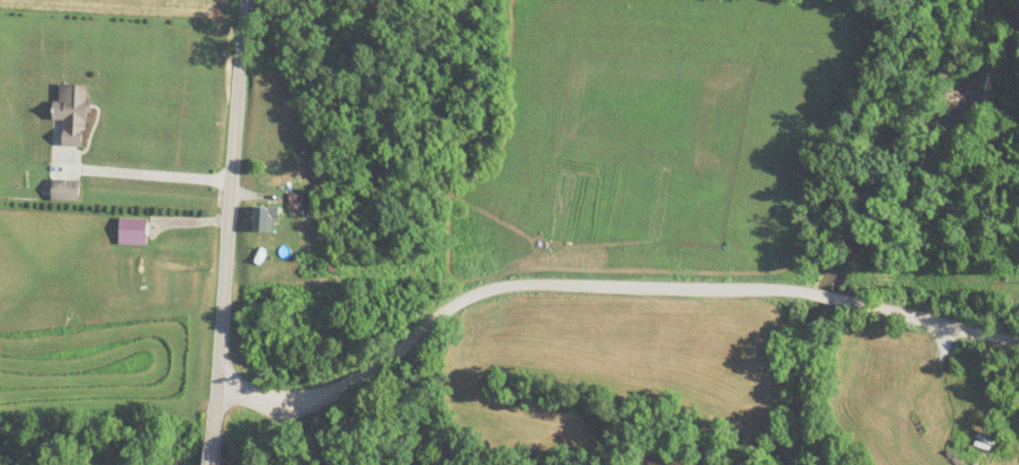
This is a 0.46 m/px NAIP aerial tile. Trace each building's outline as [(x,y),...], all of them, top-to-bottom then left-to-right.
[(84,147),(87,86),(59,85),(58,102),(51,102),(51,120),(62,120),(60,146),(84,147)] [(79,180),(50,180),(50,201),(79,201),(79,180)] [(311,213),(311,195),(288,195),(288,213),(311,213)] [(252,232),(277,232),(277,207),(252,207),(252,232)] [(146,244),(146,218),(118,218),(118,244),(146,244)]
